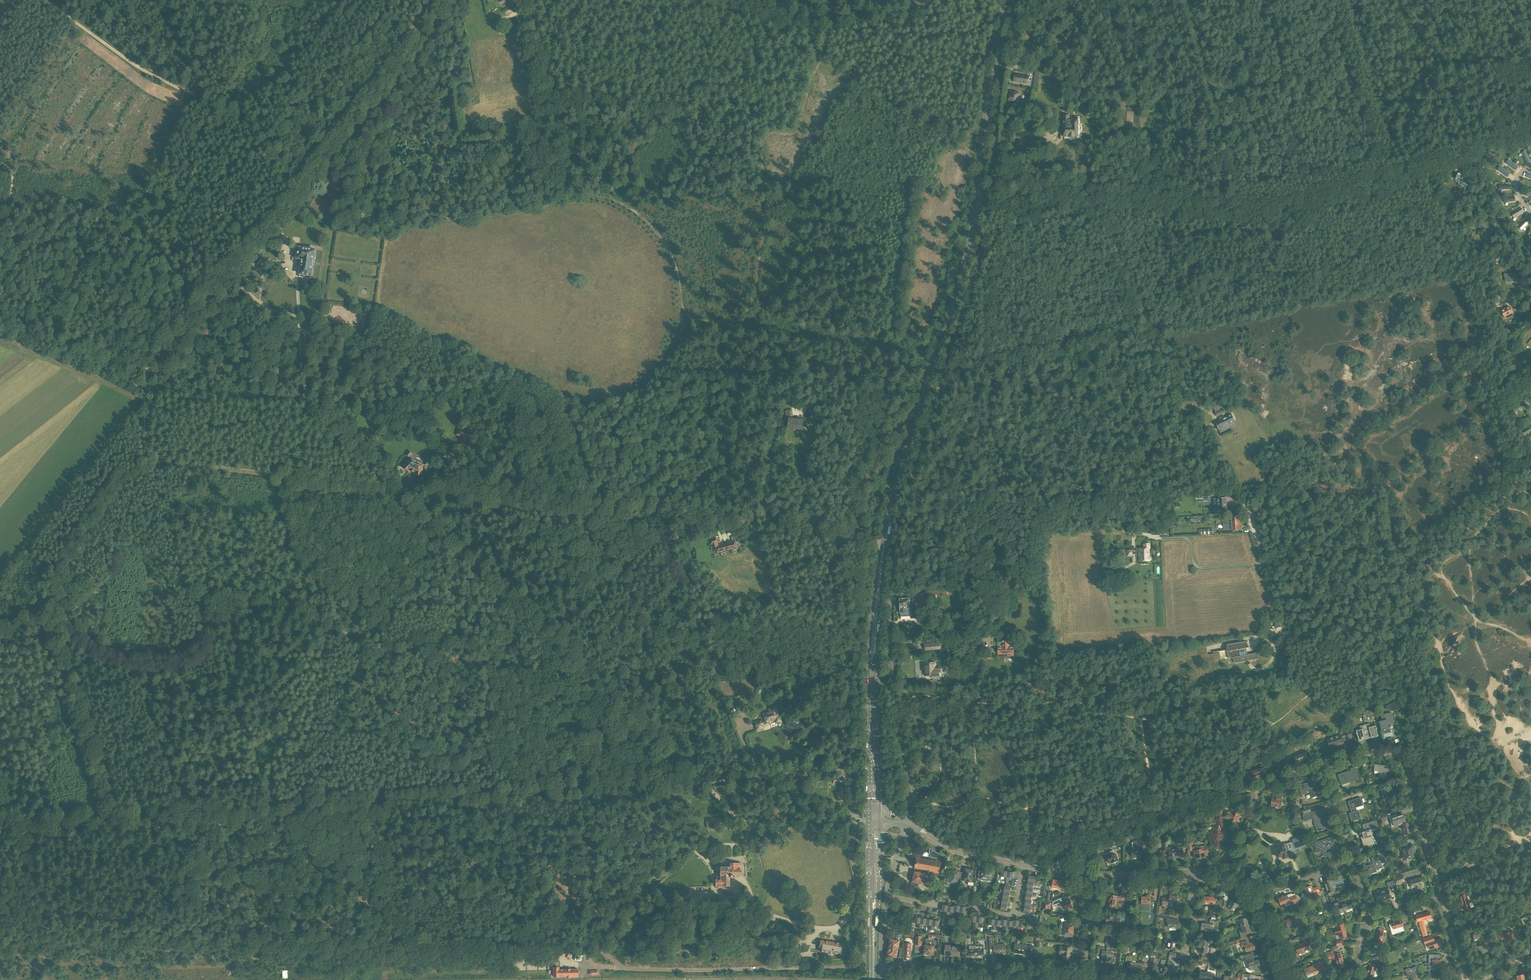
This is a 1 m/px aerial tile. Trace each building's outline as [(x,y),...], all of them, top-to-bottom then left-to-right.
[(1028,84),(1029,77),(1029,76),(1015,74),(1014,81),(1028,84)] [(1017,102),(1018,92),(1010,90),(1009,101),(1017,102)] [(1141,133),(1137,113),(1122,112),(1121,132),(1141,133)] [(1069,118),(1069,116),(1067,116),(1067,122),(1066,122),(1065,123),(1065,125),(1064,126),(1064,131),(1065,132),(1065,136),(1067,136),(1067,137),(1070,136),(1071,137),(1073,137),(1075,136),(1078,136),(1078,130),(1078,127),(1077,126),(1077,125),(1078,124),(1078,120),(1077,119),(1077,118),(1069,118)] [(1521,152),(1522,155),(1523,155),(1527,163),(1530,161),(1526,150),(1521,152)] [(1509,159),(1506,163),(1508,165),(1508,164),(1516,170),(1519,167),(1509,159)] [(1500,166),(1497,170),(1500,171),(1508,177),(1510,173),(1500,166)] [(1456,173),(1454,178),(1464,182),(1466,177),(1456,173)] [(1521,208),(1512,213),(1514,217),(1523,211),(1521,208)] [(1527,219),(1519,227),(1522,230),(1530,222),(1527,219)] [(1481,222),(1478,227),(1481,228),(1479,232),(1490,236),(1492,232),(1493,233),(1495,229),(1481,222)] [(314,256),(315,254),(316,252),(315,251),(315,250),(298,247),(298,253),(296,254),(296,256),(297,258),(302,259),(300,274),(299,277),(311,279),(312,274),(313,272),(312,271),(312,270),(311,270),(313,255),(314,256)] [(261,267),(265,261),(259,257),(255,263),(261,267)] [(257,277),(260,273),(254,269),(251,272),(257,277)] [(1513,281),(1513,275),(1515,275),(1515,273),(1512,273),(1512,274),(1504,274),(1504,277),(1505,277),(1505,280),(1505,281),(1506,281),(1511,281),(1513,281)] [(235,301),(239,297),(233,292),(230,296),(235,301)] [(1501,310),(1501,311),(1504,317),(1512,312),(1509,306),(1507,307),(1501,310)] [(1217,417),(1223,415),(1221,410),(1222,409),(1219,404),(1213,407),(1215,412),(1214,412),(1217,417)] [(1521,404),(1512,411),(1514,413),(1523,407),(1521,404)] [(793,419),(791,410),(785,411),(786,416),(788,415),(789,418),(788,428),(801,430),(802,420),(793,419)] [(413,421),(419,414),(415,411),(409,418),(413,421)] [(1218,426),(1216,427),(1216,428),(1217,429),(1219,429),(1221,434),(1237,426),(1234,421),(1230,413),(1227,414),(1228,416),(1225,418),(1223,416),(1219,418),(1220,420),(1216,423),(1218,426)] [(462,437),(459,444),(466,447),(472,433),(459,428),(457,433),(463,435),(462,437)] [(422,475),(423,464),(411,459),(403,467),(408,471),(409,470),(415,473),(415,475),(422,475)] [(1215,511),(1214,511),(1215,515),(1226,514),(1225,511),(1226,511),(1226,498),(1218,498),(1218,499),(1215,499),(1215,506),(1218,506),(1218,511),(1215,511)] [(739,540),(738,536),(738,535),(737,535),(736,535),(733,536),(731,537),(731,538),(732,540),(732,541),(733,541),(718,545),(716,538),(710,540),(711,544),(713,544),(716,553),(737,548),(735,541),(734,541),(738,539),(739,540)] [(1139,561),(1149,561),(1149,548),(1139,549),(1139,561)] [(906,599),(906,598),(903,598),(903,599),(900,599),(900,608),(905,608),(905,606),(910,606),(910,605),(914,604),(914,603),(916,603),(915,598),(906,599)] [(901,617),(911,616),(910,606),(905,606),(905,608),(900,608),(901,617)] [(915,636),(923,636),(923,626),(915,627),(915,636)] [(1010,642),(1010,640),(1002,640),(1002,642),(998,642),(998,654),(1014,654),(1013,642),(1010,642)] [(1231,649),(1219,651),(1219,652),(1219,653),(1221,660),(1238,657),(1247,655),(1245,643),(1248,642),(1230,645),(1231,649)] [(936,665),(936,662),(925,663),(926,671),(924,671),(925,675),(931,674),(932,677),(941,677),(940,667),(937,668),(937,665),(936,665)] [(1394,710),(1399,709),(1397,701),(1386,706),(1387,709),(1394,707),(1394,710)] [(778,716),(775,707),(768,709),(770,713),(767,713),(762,714),(764,720),(761,721),(761,720),(754,722),(756,730),(763,728),(763,727),(769,725),(768,722),(775,720),(775,721),(775,722),(776,722),(777,722),(778,722),(779,722),(780,721),(780,720),(780,719),(779,715),(778,716)] [(1382,731),(1389,729),(1388,724),(1394,722),(1392,712),(1381,715),(1382,721),(1379,721),(1382,731)] [(1371,727),(1370,723),(1365,725),(1368,738),(1371,737),(1372,738),(1378,736),(1376,726),(1371,727)] [(1359,741),(1365,739),(1366,739),(1365,738),(1368,738),(1365,725),(1360,726),(1361,729),(1356,730),(1359,741)] [(1330,748),(1344,743),(1341,734),(1327,739),(1330,748)] [(1306,754),(1293,758),(1296,765),(1308,761),(1306,754)] [(1267,773),(1266,771),(1267,771),(1264,764),(1250,771),(1249,771),(1245,773),(1245,774),(1244,774),(1247,780),(1248,780),(1253,778),(1259,774),(1261,773),(1262,775),(1267,773)] [(1387,778),(1387,768),(1384,768),(1384,765),(1375,765),(1374,770),(1379,771),(1379,778),(1387,778)] [(1356,775),(1354,768),(1351,769),(1351,770),(1338,775),(1341,784),(1357,779),(1358,783),(1362,782),(1359,774),(1356,775)] [(1319,795),(1318,793),(1319,792),(1315,781),(1299,786),(1302,795),(1309,793),(1311,798),(1319,795)] [(1396,785),(1381,790),(1384,800),(1399,795),(1397,789),(1396,785)] [(1272,797),(1271,805),(1271,807),(1275,808),(1276,806),(1280,807),(1280,806),(1281,806),(1282,805),(1282,804),(1282,803),(1281,803),(1283,793),(1284,794),(1286,794),(1286,791),(1285,791),(1279,789),(1278,792),(1277,792),(1276,798),(1272,797)] [(1357,811),(1356,808),(1363,805),(1361,797),(1348,802),(1350,809),(1351,809),(1352,812),(1349,813),(1351,821),(1361,818),(1358,810),(1357,811)] [(1217,808),(1214,810),(1217,817),(1215,817),(1219,825),(1223,824),(1220,816),(1217,808)] [(1323,821),(1320,813),(1325,812),(1324,808),(1302,815),(1304,821),(1313,819),(1317,831),(1330,827),(1327,820),(1323,821)] [(1232,813),(1225,810),(1223,817),(1229,819),(1229,820),(1232,821),(1232,822),(1232,823),(1234,823),(1235,823),(1235,822),(1236,823),(1239,814),(1232,811),(1232,813)] [(1390,813),(1388,814),(1389,817),(1390,821),(1392,827),(1403,823),(1403,824),(1403,825),(1406,824),(1403,814),(1396,817),(1395,814),(1391,816),(1390,813)] [(707,828),(719,827),(718,818),(706,820),(707,828)] [(1363,836),(1361,837),(1364,847),(1373,844),(1370,837),(1372,836),(1370,830),(1376,828),(1378,827),(1376,820),(1362,824),(1364,832),(1362,832),(1363,836)] [(1215,830),(1211,832),(1216,846),(1218,847),(1221,846),(1222,844),(1221,841),(1224,840),(1221,831),(1219,825),(1213,827),(1215,830)] [(1338,853),(1332,837),(1313,843),(1316,853),(1329,849),(1330,852),(1327,853),(1328,856),(1338,853)] [(1306,845),(1303,838),(1284,844),(1283,844),(1281,844),(1280,845),(1279,845),(1280,848),(1275,850),(1276,853),(1276,854),(1277,857),(1277,856),(1277,857),(1282,856),(1283,858),(1288,857),(1286,851),(1306,845)] [(1138,845),(1138,841),(1133,841),(1134,850),(1132,850),(1133,857),(1134,858),(1136,858),(1136,856),(1142,856),(1142,855),(1143,855),(1143,853),(1141,852),(1141,850),(1143,850),(1143,845),(1138,845)] [(1056,857),(1077,850),(1074,842),(1054,849),(1056,857)] [(1167,843),(1164,844),(1164,852),(1169,852),(1169,857),(1176,856),(1176,858),(1184,857),(1183,846),(1169,847),(1169,849),(1167,849),(1167,843)] [(1406,844),(1399,846),(1401,850),(1403,850),(1405,855),(1402,856),(1404,861),(1411,859),(1410,857),(1413,857),(1412,850),(1414,849),(1413,845),(1407,846),(1406,844)] [(1209,847),(1209,846),(1208,846),(1207,845),(1206,845),(1198,847),(1198,846),(1193,847),(1195,858),(1208,856),(1207,850),(1208,850),(1209,849),(1209,848),(1209,847)] [(1107,853),(1105,854),(1106,857),(1107,857),(1109,863),(1111,862),(1111,863),(1113,862),(1114,862),(1115,862),(1116,861),(1118,861),(1115,854),(1114,854),(1113,850),(1110,851),(1107,852),(1107,853)] [(944,868),(946,857),(935,851),(933,851),(931,851),(930,853),(930,855),(932,857),(933,857),(932,861),(928,860),(928,859),(927,860),(924,859),(924,858),(923,859),(920,858),(920,857),(919,857),(919,858),(917,858),(915,868),(917,868),(916,871),(914,871),(913,878),(912,878),(912,880),(913,881),(912,886),(918,887),(919,883),(926,884),(927,879),(924,879),(925,873),(929,874),(929,876),(935,877),(936,873),(940,873),(941,867),(944,868)] [(1376,869),(1382,867),(1381,862),(1386,860),(1387,862),(1384,851),(1373,854),(1374,857),(1372,858),(1374,863),(1366,866),(1368,874),(1377,871),(1376,869)] [(721,887),(721,886),(722,886),(729,886),(729,878),(734,878),(736,876),(736,875),(741,875),(741,863),(730,863),(730,867),(721,867),(721,877),(717,877),(717,880),(716,880),(716,886),(718,886),(718,887),(721,887)] [(986,869),(983,868),(983,869),(982,869),(982,871),(979,871),(978,879),(979,879),(978,881),(984,882),(987,869),(986,869)] [(962,872),(961,880),(964,880),(974,882),(975,878),(972,877),(973,870),(966,869),(965,873),(962,872)] [(990,870),(988,869),(987,870),(987,869),(984,882),(990,883),(990,881),(991,882),(993,871),(990,870)] [(948,877),(946,885),(952,886),(952,882),(957,883),(958,879),(961,880),(962,872),(959,872),(959,871),(952,870),(951,877),(948,877)] [(1344,885),(1341,875),(1334,878),(1334,877),(1328,879),(1329,880),(1324,881),(1328,893),(1334,891),(1332,886),(1337,885),(1337,887),(1344,885)] [(1421,890),(1420,886),(1423,885),(1422,881),(1423,881),(1424,880),(1424,879),(1424,878),(1424,877),(1423,877),(1422,876),(1421,877),(1408,880),(1411,888),(1414,888),(1415,891),(1421,890)] [(1062,889),(1063,881),(1053,879),(1052,887),(1062,889)] [(1392,889),(1392,888),(1396,887),(1394,880),(1391,881),(1386,883),(1388,889),(1390,888),(1391,890),(1392,889)] [(1312,889),(1311,886),(1304,888),(1307,894),(1314,892),(1316,897),(1321,896),(1320,891),(1318,886),(1312,889)] [(1377,902),(1390,898),(1387,888),(1374,892),(1377,902)] [(1285,907),(1285,906),(1295,903),(1295,904),(1298,903),(1295,893),(1292,894),(1292,893),(1287,895),(1278,898),(1282,908),(1285,907)] [(1109,905),(1109,909),(1115,910),(1118,910),(1119,905),(1116,905),(1117,900),(1124,901),(1125,902),(1126,895),(1125,895),(1121,894),(1120,896),(1117,896),(1110,895),(1109,902),(1111,902),(1110,904),(1109,905)] [(1466,894),(1458,897),(1461,906),(1462,905),(1464,910),(1470,908),(1474,907),(1473,902),(1469,903),(1466,894)] [(1142,897),(1141,911),(1150,911),(1150,895),(1147,895),(1147,897),(1142,897)] [(1179,908),(1179,899),(1178,899),(1178,896),(1170,895),(1169,905),(1170,905),(1170,903),(1173,903),(1173,902),(1175,902),(1175,908),(1179,908)] [(1216,904),(1216,897),(1205,897),(1205,904),(1212,904),(1212,906),(1211,906),(1211,912),(1212,912),(1212,916),(1217,916),(1218,907),(1215,906),(1215,904),(1216,904)] [(1233,911),(1240,902),(1234,898),(1230,904),(1225,903),(1226,901),(1223,900),(1222,906),(1225,907),(1225,906),(1228,907),(1233,911)] [(1330,908),(1339,905),(1337,899),(1328,903),(1330,908)] [(1071,902),(1070,900),(1062,903),(1062,902),(1059,903),(1061,907),(1064,906),(1065,909),(1072,907),(1074,906),(1072,902),(1071,902)] [(1340,913),(1344,912),(1344,911),(1353,908),(1350,901),(1338,906),(1340,913)] [(1427,935),(1423,921),(1431,918),(1429,912),(1415,916),(1417,922),(1418,923),(1419,923),(1423,936),(1427,935)] [(1240,917),(1240,916),(1241,916),(1239,913),(1235,915),(1237,918),(1239,917),(1239,918),(1241,926),(1248,924),(1247,920),(1247,921),(1246,918),(1243,919),(1242,917),(1240,917)] [(978,914),(975,926),(976,926),(975,929),(977,930),(979,923),(982,923),(983,917),(980,916),(980,915),(978,914)] [(1124,922),(1124,918),(1107,915),(1106,922),(1119,925),(1120,922),(1124,922)] [(1293,924),(1295,929),(1297,928),(1298,928),(1298,927),(1301,926),(1298,918),(1297,919),(1296,916),(1297,916),(1285,920),(1287,926),(1293,924)] [(938,927),(939,921),(935,920),(936,918),(933,918),(931,932),(934,932),(935,926),(938,927)] [(1178,928),(1179,921),(1173,920),(1173,919),(1167,918),(1166,923),(1168,924),(1168,927),(1178,928)] [(1219,923),(1219,920),(1210,919),(1210,922),(1211,922),(1210,924),(1202,923),(1201,930),(1212,931),(1213,924),(1213,922),(1219,923)] [(1069,923),(1070,920),(1065,920),(1065,922),(1063,922),(1063,925),(1065,925),(1064,929),(1074,930),(1074,923),(1069,923)] [(1391,934),(1404,931),(1402,927),(1403,927),(1401,920),(1391,923),(1388,924),(1391,934)] [(1247,937),(1246,932),(1250,931),(1249,928),(1250,928),(1248,924),(1241,926),(1242,930),(1239,931),(1241,936),(1242,939),(1243,939),(1242,939),(1243,938),(1247,937)] [(1347,936),(1345,927),(1344,924),(1337,925),(1338,928),(1334,929),(1336,935),(1339,934),(1340,938),(1347,936)] [(1382,946),(1386,933),(1383,932),(1384,929),(1379,927),(1378,931),(1377,931),(1374,944),(1382,946)] [(1504,934),(1502,930),(1497,933),(1501,940),(1504,945),(1513,939),(1512,938),(1515,937),(1511,930),(1504,934)] [(1473,935),(1474,940),(1478,939),(1481,945),(1478,947),(1482,954),(1491,949),(1486,942),(1483,938),(1482,933),(1473,935)] [(1434,940),(1432,936),(1423,939),(1425,945),(1427,944),(1429,949),(1444,944),(1443,941),(1442,939),(1441,938),(1434,940)] [(993,945),(993,942),(993,937),(989,937),(990,951),(991,951),(991,949),(994,949),(994,954),(1006,953),(1005,944),(993,945)] [(1208,947),(1209,938),(1206,938),(1206,940),(1202,940),(1201,942),(1200,946),(1208,947)] [(1244,942),(1243,938),(1242,939),(1243,939),(1242,939),(1236,940),(1237,945),(1241,944),(1242,947),(1245,946),(1246,952),(1255,949),(1253,942),(1250,943),(1249,940),(1244,942)] [(898,947),(900,941),(891,939),(889,945),(898,947)] [(1101,961),(1101,965),(1104,966),(1107,967),(1110,944),(1110,940),(1107,939),(1106,944),(1107,944),(1107,950),(1107,951),(1103,950),(1101,961)] [(1110,944),(1107,967),(1110,967),(1110,966),(1113,967),(1114,963),(1114,959),(1115,955),(1111,954),(1111,950),(1112,950),(1112,945),(1113,945),(1114,939),(1111,939),(1110,940),(1110,944)] [(1175,949),(1176,942),(1176,940),(1168,939),(1168,944),(1164,943),(1163,947),(1157,946),(1157,950),(1165,951),(1165,947),(1175,949)] [(934,955),(934,953),(934,946),(936,945),(937,941),(935,940),(932,940),(929,940),(928,954),(934,955)] [(842,954),(844,944),(821,941),(819,951),(824,951),(838,954),(842,954)] [(1024,954),(1026,943),(1024,942),(1024,945),(1015,943),(1014,953),(1024,954)] [(1298,954),(1304,952),(1304,950),(1308,949),(1305,942),(1301,944),(1295,947),(1298,954)] [(911,958),(912,943),(904,943),(904,948),(903,957),(911,958)] [(896,956),(898,947),(889,945),(888,953),(889,955),(896,956)] [(952,956),(953,945),(946,945),(945,955),(952,956)] [(960,957),(961,946),(953,945),(952,956),(960,957)] [(975,946),(970,946),(969,950),(968,950),(969,956),(976,956),(975,947),(975,946)] [(975,947),(976,956),(984,955),(983,946),(979,946),(975,947)] [(1072,947),(1064,946),(1064,947),(1060,947),(1060,948),(1059,948),(1058,948),(1058,949),(1058,950),(1058,951),(1059,952),(1060,952),(1060,953),(1063,954),(1062,960),(1070,961),(1071,956),(1072,956),(1073,952),(1071,952),(1072,947)] [(1209,954),(1210,953),(1211,947),(1208,947),(1200,946),(1200,950),(1201,950),(1200,952),(1202,953),(1202,959),(1214,960),(1215,957),(1207,956),(1207,954),(1209,954)] [(1340,953),(1339,949),(1326,952),(1327,956),(1332,955),(1333,959),(1335,958),(1338,968),(1344,967),(1341,953),(1340,953)] [(1429,954),(1429,963),(1441,963),(1441,959),(1439,959),(1439,955),(1429,954)] [(1137,960),(1137,956),(1132,955),(1131,957),(1126,957),(1125,962),(1127,962),(1127,967),(1130,967),(1129,970),(1136,971),(1138,962),(1138,960),(1137,960)] [(1259,967),(1260,967),(1258,960),(1252,962),(1251,959),(1247,960),(1244,961),(1243,958),(1236,960),(1237,964),(1238,964),(1238,965),(1248,962),(1250,970),(1254,969),(1254,971),(1255,971),(1259,970),(1260,969),(1259,967)] [(1167,966),(1166,975),(1169,976),(1169,974),(1172,975),(1174,964),(1174,962),(1170,962),(1170,960),(1168,960),(1167,966)] [(1314,974),(1318,972),(1318,971),(1326,968),(1323,960),(1315,963),(1315,965),(1304,969),(1306,975),(1314,973),(1314,974)] [(1144,972),(1145,963),(1138,962),(1136,971),(1144,972)] [(1365,979),(1370,979),(1372,979),(1373,977),(1374,973),(1377,974),(1379,968),(1375,968),(1374,967),(1375,964),(1370,963),(1369,966),(1368,966),(1366,975),(1365,979)] [(559,969),(559,968),(554,968),(554,976),(566,976),(566,969),(559,969)] [(576,977),(576,976),(578,976),(578,969),(566,969),(566,976),(567,976),(567,977),(570,977),(576,977)] [(1205,979),(1207,973),(1201,972),(1202,969),(1198,969),(1197,974),(1200,974),(1199,978),(1202,979),(1205,979)] [(1219,972),(1220,969),(1216,969),(1216,972),(1216,974),(1207,973),(1205,979),(1206,979),(1212,979),(1213,977),(1218,978),(1219,972)] [(1220,970),(1219,978),(1224,979),(1230,979),(1231,977),(1225,976),(1225,974),(1224,974),(1224,971),(1220,970)]
